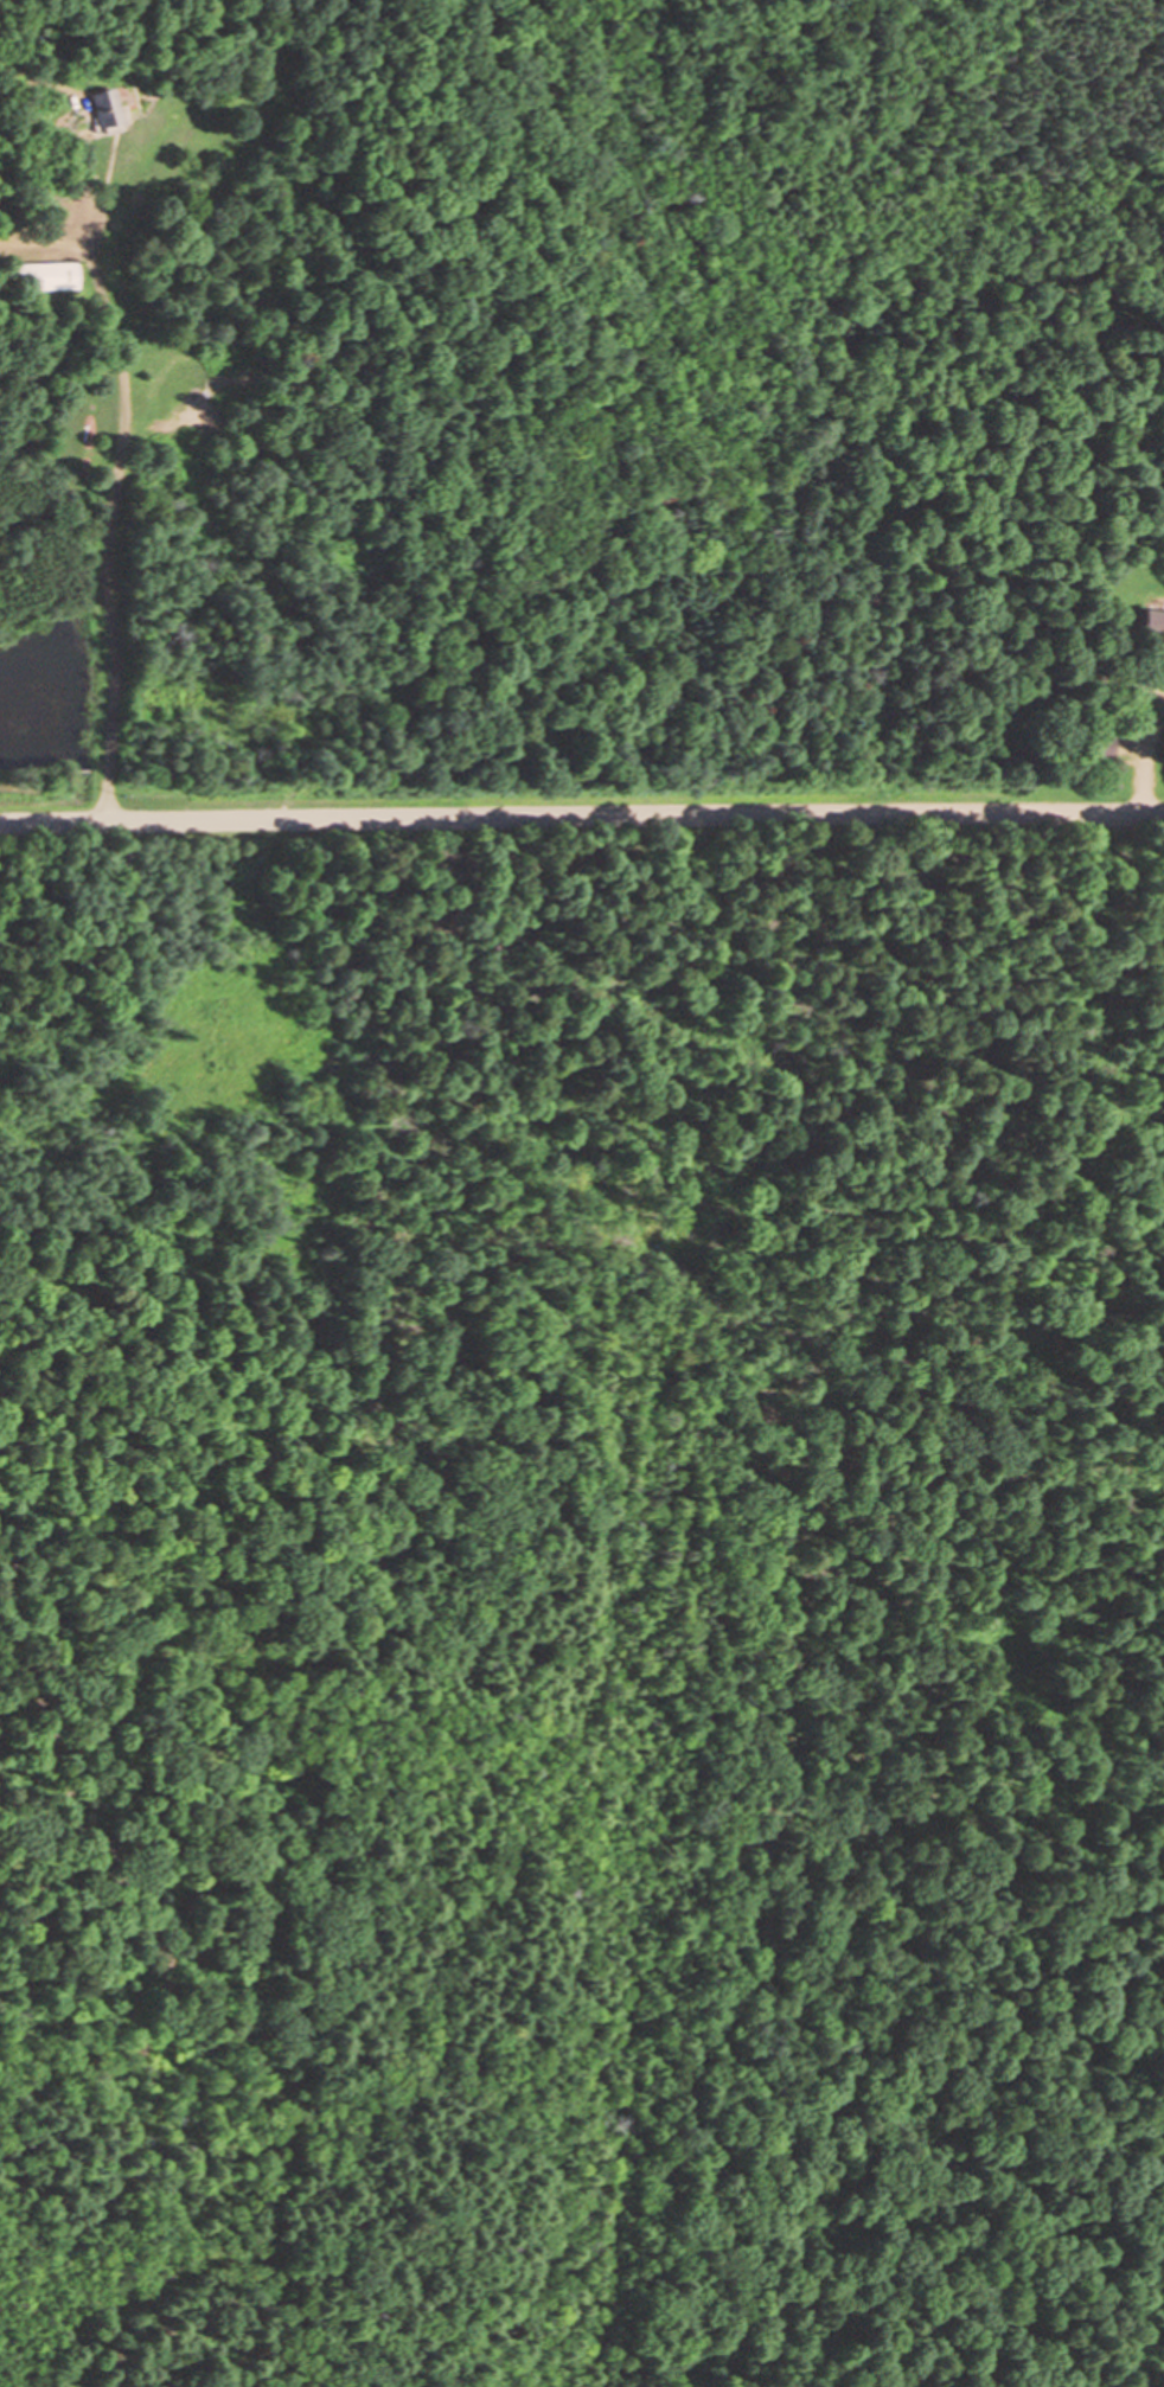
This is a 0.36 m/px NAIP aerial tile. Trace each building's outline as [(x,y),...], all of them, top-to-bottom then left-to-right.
[(127,121),(115,88),(91,96),(103,130),(127,121)] [(81,292),(81,264),(15,265),(15,293),(81,292)] [(1141,635),(1163,639),(1163,613),(1146,610),(1141,635)] [(1117,761),(1117,732),(1093,732),(1093,761),(1117,761)]
